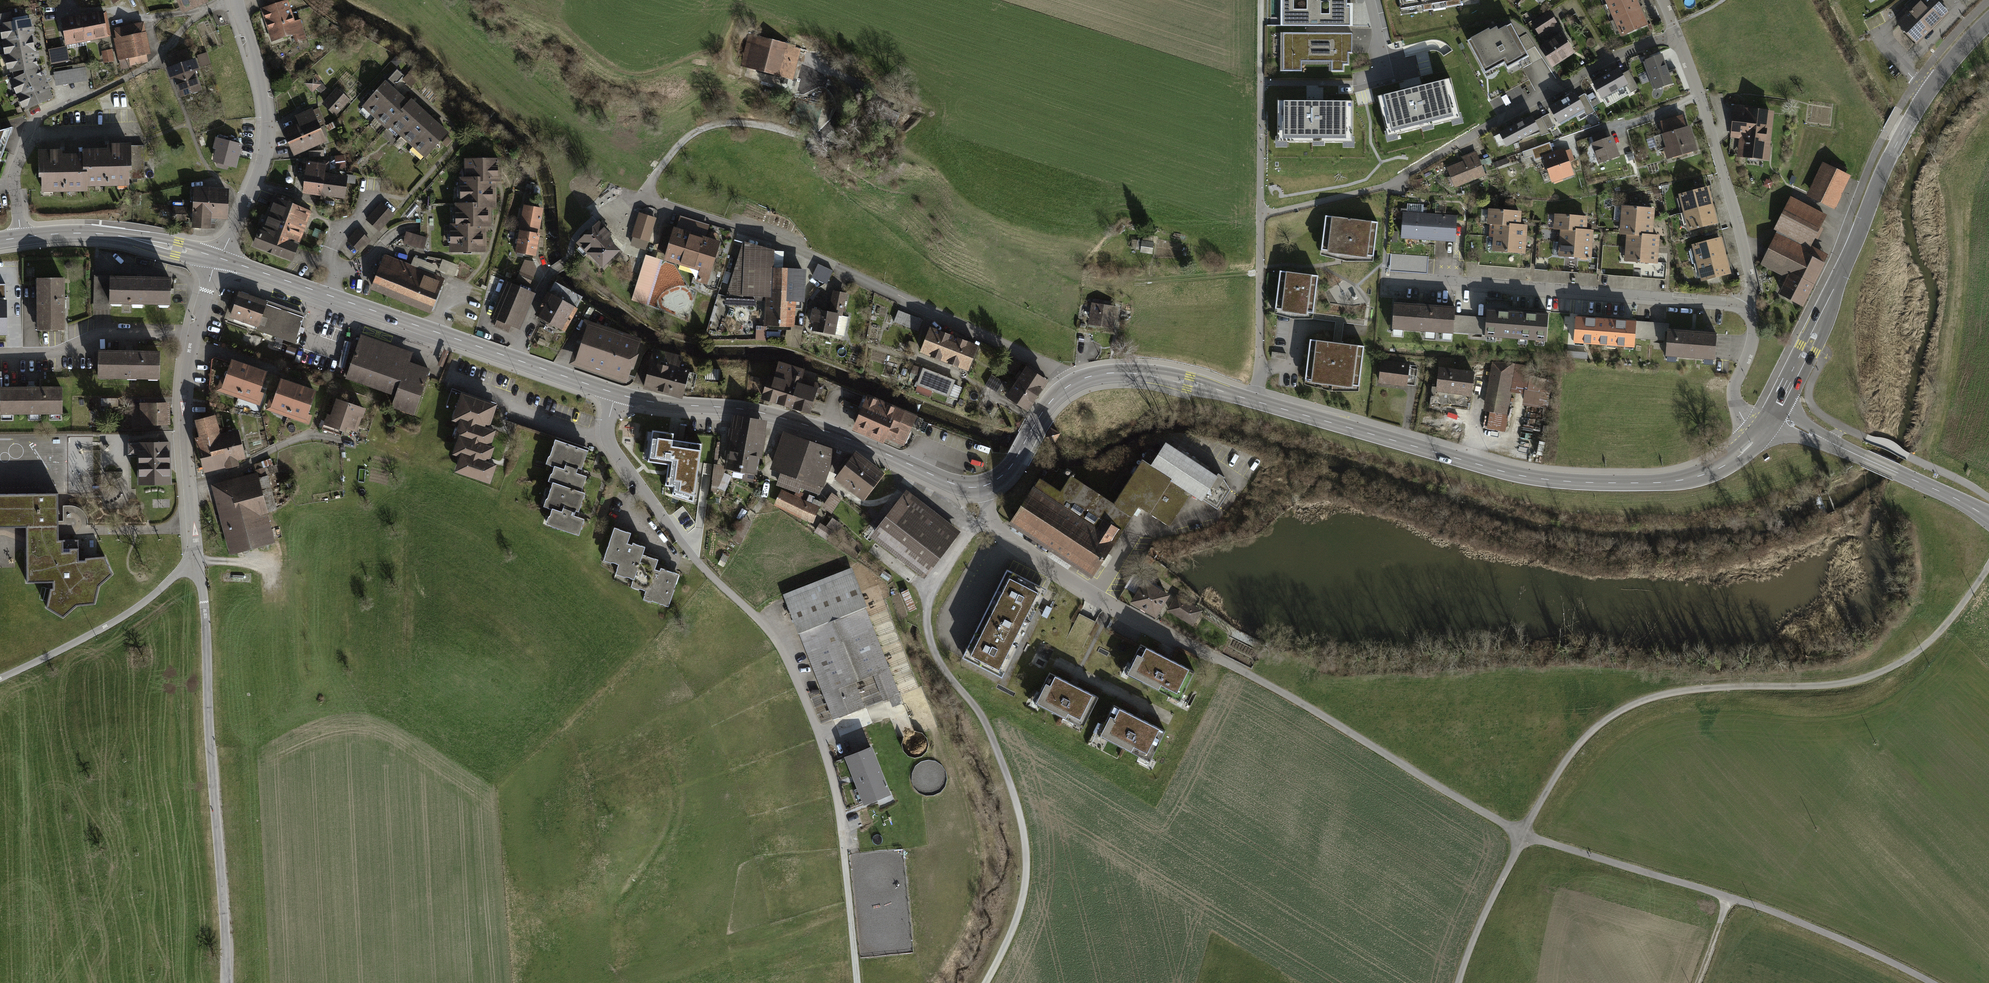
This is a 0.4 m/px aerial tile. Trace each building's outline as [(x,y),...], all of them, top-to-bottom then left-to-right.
[(1283,26),(1350,26),(1350,7),(1347,7),(1347,0),(1283,0),(1283,26)] [(1400,9),(1423,5),(1424,11),(1432,9),(1431,4),(1445,2),(1446,7),(1461,5),(1460,0),(1399,0),(1400,9)] [(1635,0),(1615,0),(1608,3),(1615,19),(1639,8),(1636,0),(1635,0)] [(1899,23),(1905,30),(1905,31),(1907,33),(1908,33),(1917,42),(1947,13),(1935,1),(1934,0),(1923,0),(1899,23)] [(285,35),(296,31),(287,2),(275,6),(263,9),(270,31),(271,31),(272,34),(281,32),(284,32),(285,35)] [(1643,16),(1639,8),(1615,19),(1622,35),(1646,25),(1643,16)] [(6,40),(31,35),(29,27),(28,20),(11,23),(9,13),(0,15),(0,25),(4,25),(6,40)] [(89,17),(82,18),(86,39),(107,35),(104,19),(106,19),(105,14),(89,17)] [(1554,26),(1547,14),(1533,23),(1540,34),(1546,31),(1554,26)] [(66,42),(86,39),(82,18),(72,20),(62,22),(66,42)] [(144,24),(116,30),(120,49),(117,50),(119,59),(120,59),(121,66),(147,61),(141,33),(145,33),(144,24)] [(1488,29),(1467,41),(1482,68),(1492,63),(1495,68),(1515,57),(1518,62),(1529,56),(1511,24),(1498,31),(1496,28),(1492,30),(1489,31),(1488,29)] [(1557,24),(1554,26),(1546,31),(1552,41),(1563,34),(1557,24)] [(1306,33),(1283,33),(1283,71),(1302,71),(1302,61),(1331,62),(1331,71),(1344,71),(1344,64),(1348,64),(1348,53),(1352,53),(1352,33),(1313,33),(1313,38),(1306,38),(1306,33)] [(1565,37),(1563,34),(1552,41),(1551,42),(1541,48),(1552,66),(1571,53),(1562,39),(1565,37)] [(6,40),(9,55),(34,50),(32,43),(31,35),(6,40)] [(756,36),(748,66),(787,76),(795,46),(756,36)] [(66,47),(50,50),(52,63),(68,60),(66,47)] [(9,55),(13,75),(37,68),(35,59),(34,50),(9,55)] [(111,50),(104,52),(105,62),(113,60),(111,50)] [(187,53),(170,59),(176,77),(174,78),(176,84),(177,87),(179,87),(182,95),(199,89),(187,53)] [(1661,55),(1646,61),(1656,89),(1672,84),(1661,55)] [(208,57),(200,60),(202,67),(211,64),(208,57)] [(53,72),(56,86),(88,81),(85,67),(53,72)] [(13,75),(21,94),(44,83),(41,76),(37,68),(13,75)] [(404,75),(397,69),(385,82),(392,88),(395,85),(395,83),(396,82),(398,82),(404,75)] [(416,72),(413,69),(404,80),(411,85),(415,81),(411,77),(416,72)] [(1619,69),(1593,83),(1602,98),(1626,84),(1631,92),(1639,88),(1629,70),(1622,74),(1619,69)] [(320,79),(316,75),(306,83),(312,90),(317,87),(321,92),(325,88),(321,83),(319,84),(317,81),(320,79)] [(1450,78),(1378,96),(1388,136),(1460,118),(1450,78)] [(392,88),(385,82),(365,105),(371,111),(374,110),(379,114),(397,93),(393,89),(392,88)] [(47,90),(44,83),(21,94),(27,108),(50,98),(47,90)] [(338,91),(326,104),(334,112),(347,99),(338,91)] [(400,95),(397,93),(379,114),(383,118),(383,122),(388,127),(409,103),(400,95)] [(1575,93),(1550,108),(1558,123),(1583,109),(1587,116),(1595,111),(1585,94),(1578,98),(1575,93)] [(411,101),(409,103),(388,127),(387,128),(397,137),(400,132),(402,134),(404,132),(423,111),(415,103),(411,101)] [(1353,101),(1278,101),(1277,142),(1352,142),(1353,101)] [(814,109),(797,104),(792,122),(809,127),(814,109)] [(290,142),(318,129),(326,124),(318,108),(311,111),(311,110),(298,116),(301,122),(297,124),(298,127),(286,132),(290,142)] [(1736,109),(1733,135),(1743,136),(1741,155),(1765,157),(1771,113),(1736,109)] [(427,115),(423,111),(404,132),(409,136),(408,139),(414,145),(416,142),(435,121),(427,115)] [(1548,114),(1541,117),(1547,130),(1554,126),(1548,114)] [(1534,121),(1532,117),(1500,133),(1506,146),(1516,141),(1516,140),(1539,132),(1541,135),(1549,133),(1547,130),(1541,117),(1534,121)] [(1682,118),(1662,124),(1665,134),(1654,137),(1658,150),(1668,147),(1671,157),(1697,149),(1693,137),(1689,139),(1682,118)] [(437,123),(435,121),(416,142),(420,146),(420,150),(426,155),(447,132),(437,123)] [(0,131),(0,158),(1,158),(8,140),(12,127),(0,131)] [(318,129),(290,142),(295,151),(306,146),(307,149),(319,144),(318,141),(323,139),(318,129)] [(1600,133),(1592,136),(1594,143),(1593,144),(1600,162),(1617,156),(1611,137),(1602,140),(1600,133)] [(452,140),(448,137),(443,143),(447,146),(452,140)] [(241,144),(217,138),(214,147),(221,149),(218,162),(233,166),(235,155),(238,156),(241,144)] [(144,145),(130,146),(130,166),(127,166),(128,179),(145,178),(144,145)] [(85,151),(85,156),(86,184),(96,184),(96,181),(106,181),(106,183),(118,183),(118,180),(128,180),(128,179),(127,166),(130,166),(130,146),(109,146),(109,151),(106,151),(85,151)] [(1564,150),(1544,157),(1552,180),(1570,174),(1566,163),(1569,162),(1564,150)] [(86,189),(86,184),(85,156),(64,156),(61,156),(61,152),(40,152),(40,172),(43,172),(43,187),(53,187),(53,189),(65,189),(65,187),(75,186),(75,189),(86,189)] [(1484,174),(1476,152),(1468,155),(1469,160),(1448,168),(1452,178),(1457,176),(1460,184),(1484,174)] [(462,197),(462,205),(489,205),(494,205),(494,185),(494,180),(499,180),(499,160),(467,160),(467,169),(469,170),(469,179),(462,179),(462,187),(464,187),(464,196),(462,197)] [(323,183),(324,175),(324,169),(327,170),(328,165),(308,162),(304,192),(321,194),(323,183)] [(1828,168),(1814,196),(1830,204),(1844,176),(1828,168)] [(341,177),(324,175),(323,183),(321,194),(320,197),(325,199),(325,194),(344,197),(346,183),(341,177)] [(195,191),(195,202),(213,203),(213,192),(216,192),(216,188),(211,188),(211,192),(204,191),(195,191)] [(1706,188),(1681,195),(1685,212),(1711,205),(1709,198),(1706,188)] [(213,203),(195,202),(194,226),(201,227),(209,227),(210,214),(226,215),(227,192),(216,192),(213,192),(213,203)] [(277,195),(264,228),(284,236),(282,241),(295,246),(302,228),(309,212),(292,205),(293,202),(277,195)] [(1791,200),(1781,220),(1813,236),(1823,216),(1791,200)] [(1407,213),(1404,213),(1403,237),(1454,241),(1456,217),(1426,215),(1427,208),(1423,208),(1423,204),(1408,203),(1407,213)] [(393,214),(382,204),(367,220),(378,230),(393,214)] [(412,221),(422,210),(415,204),(405,215),(412,221)] [(452,242),(452,250),(484,250),(484,230),(484,225),(489,224),(489,205),(462,205),(457,205),(457,214),(460,215),(459,224),(452,224),(452,232),(454,232),(454,241),(452,242)] [(1711,205),(1685,212),(1690,229),(1697,227),(1697,228),(1699,228),(1699,227),(1715,222),(1713,213),(1711,205)] [(541,208),(526,206),(521,231),(538,234),(544,236),(543,231),(537,229),(541,208)] [(174,207),(174,219),(185,220),(186,208),(174,207)] [(1652,209),(1624,207),(1623,220),(1651,222),(1652,216),(1652,209)] [(1519,212),(1491,210),(1490,223),(1518,225),(1519,219),(1519,212)] [(655,219),(641,214),(636,228),(650,232),(655,219)] [(1585,217),(1557,215),(1556,228),(1563,229),(1584,230),(1585,224),(1585,217)] [(1378,222),(1326,216),(1321,250),(1340,252),(1374,257),(1378,222)] [(1651,222),(1623,220),(1622,233),(1629,234),(1651,235),(1651,228),(1651,222)] [(1525,226),(1518,225),(1490,223),(1489,236),(1495,237),(1524,239),(1525,232),(1525,226)] [(599,224),(579,243),(590,254),(590,253),(602,265),(617,250),(606,239),(610,235),(599,224)] [(257,239),(255,244),(268,249),(270,245),(276,247),(275,252),(291,258),(296,246),(295,246),(282,241),(284,236),(264,228),(262,234),(259,233),(257,239)] [(718,243),(675,230),(675,231),(665,228),(660,245),(669,248),(666,258),(709,271),(718,243)] [(1584,230),(1563,229),(1562,242),(1590,244),(1591,238),(1591,231),(1584,230)] [(369,240),(359,230),(349,241),(360,251),(369,240)] [(406,231),(402,245),(409,247),(409,245),(424,249),(427,237),(406,231)] [(538,234),(521,231),(517,251),(534,254),(538,234)] [(1651,235),(1629,234),(1628,247),(1656,249),(1657,244),(1657,236),(1651,235)] [(1776,238),(1765,259),(1786,270),(1783,275),(1786,277),(1790,278),(1782,293),(1800,302),(1804,294),(1805,295),(1826,255),(1787,235),(1784,242),(1776,238)] [(1524,239),(1495,237),(1494,250),(1523,252),(1524,246),(1524,239)] [(1720,239),(1694,245),(1695,249),(1689,251),(1693,264),(1699,262),(1724,256),(1722,247),(1720,239)] [(1153,243),(1138,241),(1137,248),(1141,249),(1141,252),(1151,253),(1153,243)] [(1590,252),(1590,244),(1562,242),(1554,241),(1553,255),(1589,258),(1590,252)] [(746,244),(743,245),(726,293),(769,296),(767,323),(790,324),(792,297),(801,297),(802,295),(803,272),(770,270),(771,251),(746,244)] [(1656,249),(1628,247),(1627,260),(1655,263),(1656,257),(1656,249)] [(1391,254),(1390,270),(1427,272),(1428,257),(1391,254)] [(384,256),(372,286),(431,309),(442,284),(437,282),(438,278),(384,256)] [(641,302),(654,258),(646,256),(632,299),(641,302)] [(1724,256),(1699,262),(1703,279),(1728,273),(1726,263),(1724,256)] [(525,260),(521,271),(533,276),(532,261),(525,260)] [(449,264),(443,261),(440,270),(446,273),(449,264)] [(833,271),(818,264),(812,276),(827,283),(833,271)] [(1298,273),(1280,271),(1275,308),(1313,313),(1318,276),(1298,273)] [(533,277),(521,272),(517,279),(529,284),(533,277)] [(140,278),(95,278),(95,307),(111,307),(111,302),(170,303),(170,279),(140,278)] [(62,279),(39,279),(39,329),(63,329),(63,304),(62,279)] [(528,293),(511,286),(506,284),(503,289),(509,291),(497,318),(498,319),(495,326),(509,332),(512,324),(514,326),(528,293)] [(555,284),(537,316),(553,324),(563,330),(581,298),(555,284)] [(811,320),(816,321),(814,330),(844,336),(848,317),(840,316),(845,294),(834,292),(830,313),(813,309),(811,320)] [(265,302),(240,294),(232,316),(250,322),(249,326),(256,328),(255,330),(295,343),(304,317),(264,303),(265,302)] [(1395,302),(1393,329),(1394,329),(1394,328),(1452,332),(1452,333),(1453,333),(1453,332),(1454,316),(1455,307),(1454,307),(1454,308),(1427,306),(1396,303),(1396,302),(1395,302)] [(1114,308),(1094,305),(1091,322),(1111,325),(1114,308)] [(1487,309),(1485,336),(1487,336),(1487,335),(1544,339),(1544,340),(1546,340),(1548,314),(1546,313),(1546,315),(1518,313),(1489,310),(1489,309),(1487,309)] [(922,320),(899,311),(894,321),(918,331),(922,320)] [(1484,318),(1454,316),(1453,332),(1483,334),(1484,318)] [(1576,317),(1574,341),(1634,345),(1634,338),(1665,340),(1666,324),(1611,320),(1576,317)] [(922,351),(945,360),(954,337),(931,328),(922,351)] [(589,329),(579,358),(625,374),(635,345),(622,340),(623,337),(614,334),(613,337),(589,329)] [(1668,330),(1666,354),(1714,357),(1716,334),(1693,332),(1668,330)] [(262,338),(253,335),(251,343),(260,346),(262,338)] [(977,346),(954,337),(945,360),(968,369),(977,346)] [(1337,343),(1310,339),(1305,379),(1359,386),(1364,346),(1337,343)] [(410,358),(359,341),(349,369),(347,377),(397,394),(393,405),(414,413),(429,370),(414,365),(412,369),(410,368),(407,367),(410,358)] [(654,351),(644,386),(682,396),(688,372),(678,369),(681,357),(654,351)] [(130,353),(99,352),(99,376),(159,377),(159,353),(130,353)] [(1021,364),(1005,356),(1000,366),(1015,374),(1021,364)] [(240,393),(249,367),(246,366),(233,361),(231,365),(213,359),(212,359),(209,393),(220,396),(223,387),(240,393)] [(1382,362),(1379,382),(1406,385),(1407,381),(1416,382),(1417,368),(1408,367),(1409,365),(1382,362)] [(1516,364),(1498,362),(1489,409),(1491,410),(1504,412),(1516,364)] [(767,385),(763,398),(786,405),(810,412),(816,391),(818,392),(820,392),(822,386),(810,381),(801,379),(803,371),(779,363),(774,379),(776,379),(774,388),(767,385)] [(921,369),(913,366),(911,372),(918,375),(921,369)] [(1036,370),(1029,366),(1018,382),(1037,395),(1046,381),(1034,373),(1036,370)] [(1533,368),(1517,366),(1513,389),(1528,392),(1523,417),(1541,420),(1548,381),(1531,378),(1533,368)] [(256,369),(249,367),(240,393),(261,400),(263,394),(259,392),(265,372),(256,369)] [(1473,373),(1440,368),(1438,387),(1433,387),(1430,407),(1442,408),(1442,406),(1469,409),(1473,373)] [(918,375),(911,372),(910,376),(920,380),(923,370),(921,369),(918,375)] [(931,372),(924,369),(923,370),(920,380),(915,391),(929,396),(932,389),(948,396),(952,384),(954,381),(946,378),(942,388),(940,387),(942,382),(931,378),(929,383),(927,382),(931,372)] [(946,378),(931,372),(927,382),(929,383),(931,378),(942,382),(940,387),(942,388),(946,378)] [(991,374),(985,385),(1000,394),(1006,384),(991,374)] [(270,401),(268,404),(289,411),(298,386),(291,383),(282,380),(274,402),(270,401)] [(1037,395),(1018,382),(1008,396),(1027,409),(1037,395)] [(952,384),(948,396),(956,399),(961,387),(952,384)] [(307,389),(298,386),(289,411),(305,417),(304,421),(308,423),(311,416),(307,414),(315,392),(307,389)] [(30,388),(2,389),(2,405),(1,405),(1,412),(62,412),(62,388),(30,388)] [(492,404),(462,394),(457,410),(460,411),(457,420),(461,422),(459,427),(463,429),(460,437),(493,448),(493,447),(489,446),(494,431),(484,427),(484,425),(485,423),(489,424),(493,411),(490,410),(492,404)] [(868,396),(856,424),(885,437),(885,436),(903,444),(915,416),(868,396)] [(118,398),(101,398),(101,406),(118,406),(118,398)] [(338,400),(329,425),(343,430),(345,424),(357,428),(363,409),(338,400)] [(167,404),(144,404),(145,418),(147,418),(147,424),(157,424),(167,423),(167,404)] [(1504,412),(1491,410),(1488,428),(1503,430),(1506,412),(1504,412)] [(196,438),(203,467),(244,457),(238,431),(220,435),(215,417),(197,422),(201,437),(196,438)] [(764,422),(737,417),(736,420),(733,436),(728,467),(741,469),(741,472),(744,472),(745,470),(755,472),(763,424),(764,422)] [(1059,433),(1051,428),(1046,436),(1054,441),(1059,433)] [(673,439),(674,433),(653,430),(648,461),(669,464),(671,451),(682,452),(681,459),(678,459),(672,494),(693,501),(702,443),(673,439)] [(795,438),(786,436),(775,467),(784,471),(815,482),(826,449),(795,438)] [(493,448),(460,437),(458,444),(461,445),(458,455),(462,456),(460,461),(464,463),(460,472),(489,482),(495,465),(485,461),(485,459),(486,457),(489,458),(493,448)] [(151,443),(128,443),(129,454),(139,454),(140,484),(170,483),(169,442),(157,442),(157,439),(154,439),(151,439),(151,443)] [(585,449),(555,439),(550,455),(553,456),(550,465),(554,467),(552,473),(555,474),(553,482),(581,492),(587,476),(576,473),(577,470),(578,468),(582,469),(586,457),(583,456),(585,449)] [(1033,488),(1011,522),(1092,576),(1116,539),(1138,505),(1158,518),(1169,525),(1191,492),(1218,509),(1231,489),(1224,479),(1225,477),(1218,473),(1216,476),(1166,443),(1158,455),(1149,450),(1124,489),(1119,486),(1114,493),(1119,496),(1114,504),(1070,475),(1072,471),(1067,468),(1065,471),(1059,468),(1056,472),(1050,468),(1036,490),(1033,488)] [(881,474),(856,455),(838,477),(863,496),(881,474)] [(722,475),(725,466),(715,464),(712,484),(717,485),(722,475)] [(745,470),(744,472),(743,479),(753,481),(755,472),(745,470)] [(725,473),(718,488),(725,491),(731,476),(725,473)] [(222,515),(232,552),(274,541),(257,479),(221,489),(227,513),(222,515)] [(581,492),(553,482),(547,498),(551,499),(548,508),(552,509),(549,515),(553,517),(550,525),(579,535),(584,519),(574,515),(575,512),(575,510),(578,511),(585,493),(581,492)] [(26,527),(27,582),(53,582),(53,588),(50,588),(46,607),(63,617),(76,605),(95,603),(99,586),(112,574),(105,556),(85,558),(85,560),(79,560),(78,540),(59,540),(58,493),(0,494),(0,527),(26,527)] [(840,500),(833,495),(826,506),(832,511),(840,500)] [(806,505),(800,502),(796,513),(813,520),(821,502),(814,499),(812,503),(807,501),(806,505)] [(877,532),(876,533),(925,572),(956,532),(919,503),(915,509),(903,500),(903,499),(877,532)] [(733,535),(742,540),(751,522),(742,518),(733,535)] [(833,518),(828,525),(838,533),(843,525),(833,518)] [(830,530),(821,524),(816,532),(825,537),(830,530)] [(631,532),(614,527),(605,555),(613,558),(612,562),(618,564),(617,569),(628,573),(627,576),(634,579),(642,554),(645,546),(633,542),(632,544),(630,544),(627,543),(631,532)] [(658,559),(642,554),(634,579),(633,582),(641,585),(639,589),(646,591),(644,595),(653,598),(652,601),(668,607),(674,588),(672,587),(677,573),(660,568),(659,571),(657,570),(655,569),(658,559)] [(1047,589),(1007,569),(980,621),(1020,641),(1037,608),(1047,589)] [(1167,595),(1133,574),(1126,586),(1138,594),(1133,601),(1155,614),(1167,595)] [(853,577),(788,602),(834,720),(865,707),(854,681),(873,674),(883,699),(899,693),(853,577)] [(902,593),(909,611),(916,609),(909,591),(902,593)] [(1187,608),(1175,600),(1169,609),(1192,624),(1201,611),(1190,604),(1187,608)] [(1020,641),(980,621),(962,657),(1002,677),(1011,660),(1020,641)] [(1167,658),(1140,644),(1131,663),(1133,664),(1128,675),(1169,695),(1170,693),(1181,698),(1195,671),(1167,658)] [(1075,685),(1049,672),(1040,692),(1042,693),(1036,704),(1083,727),(1098,697),(1075,685)] [(1140,718),(1114,705),(1104,724),(1106,725),(1101,736),(1139,755),(1140,753),(1151,759),(1165,731),(1140,718)] [(889,793),(870,747),(847,756),(865,803),(889,793)]
